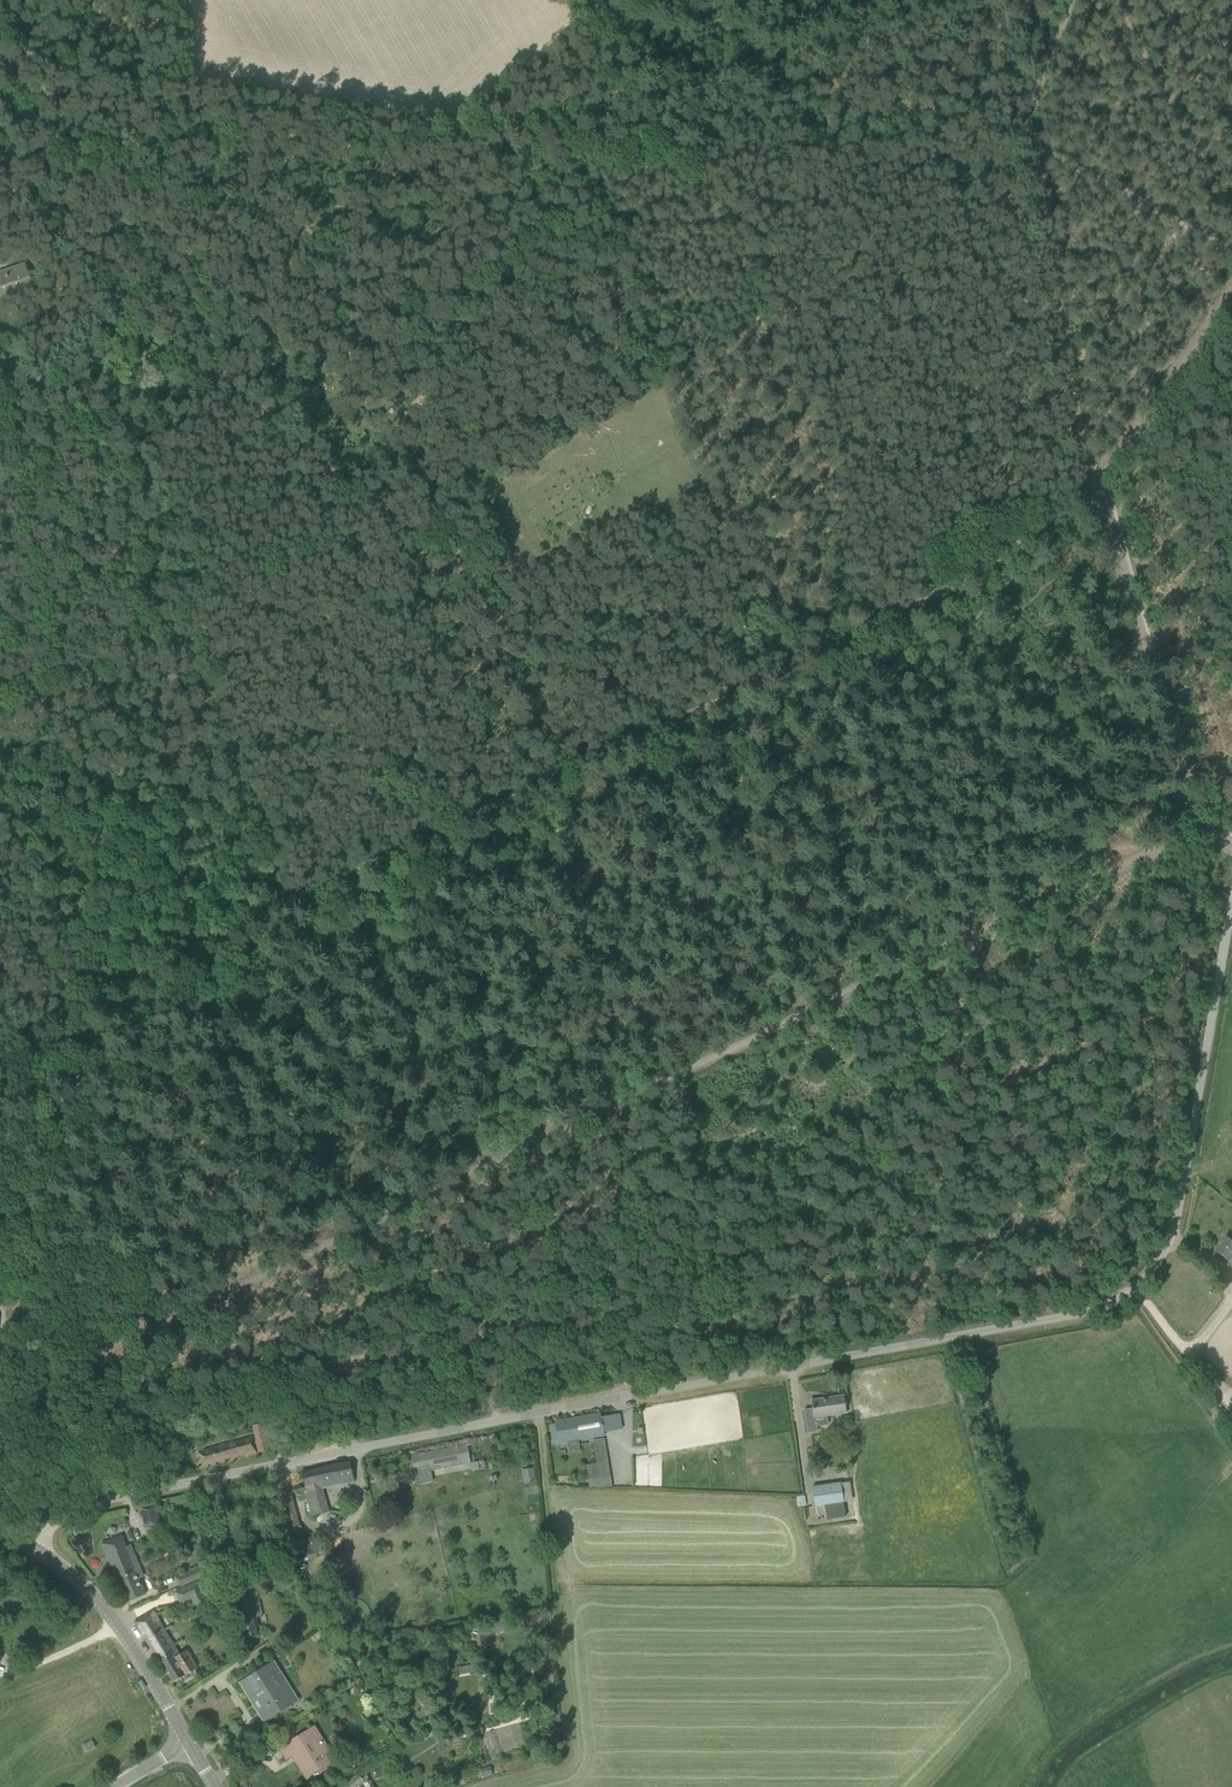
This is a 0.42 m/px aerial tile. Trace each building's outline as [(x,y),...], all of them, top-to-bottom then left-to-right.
[(17,299),(19,305),(31,301),(25,283),(28,282),(26,276),(23,277),(19,266),(0,272),(0,305),(17,299)] [(143,359),(150,373),(164,366),(157,352),(143,359)] [(1226,1236),(1215,1250),(1231,1262),(1231,1263),(1231,1241),(1226,1236)] [(811,1401),(813,1418),(846,1413),(843,1396),(811,1401)] [(622,1429),(619,1414),(600,1417),(600,1414),(554,1421),(555,1424),(550,1425),(553,1441),(558,1441),(558,1444),(604,1436),(603,1432),(622,1429)] [(805,1424),(807,1434),(816,1432),(814,1422),(805,1424)] [(258,1453),(272,1449),(268,1434),(254,1438),(255,1441),(254,1441),(253,1438),(198,1452),(202,1467),(239,1458),(238,1456),(244,1455),(244,1456),(257,1453),(254,1444),(256,1444),(258,1453)] [(591,1464),(593,1479),(609,1476),(603,1439),(592,1441),(596,1463),(591,1464)] [(172,1456),(192,1451),(189,1441),(169,1447),(172,1456)] [(410,1456),(413,1468),(413,1469),(429,1466),(429,1471),(470,1464),(466,1445),(410,1456)] [(303,1484),(305,1492),(310,1516),(327,1512),(321,1489),(354,1482),(352,1474),(350,1462),(301,1473),(303,1484)] [(477,1463),(469,1464),(470,1471),(478,1470),(477,1463)] [(523,1483),(537,1481),(535,1467),(521,1469),(523,1483)] [(811,1487),(815,1507),(843,1503),(839,1483),(811,1487)] [(824,1521),(843,1517),(840,1503),(821,1506),(824,1521)] [(139,1508),(141,1518),(157,1515),(155,1505),(139,1508)] [(136,1574),(141,1572),(132,1549),(127,1551),(123,1541),(120,1543),(119,1539),(102,1545),(126,1603),(145,1595),(136,1574)] [(188,1571),(192,1580),(207,1573),(203,1564),(188,1571)] [(198,1581),(174,1591),(179,1603),(190,1599),(196,1610),(208,1604),(198,1581)] [(254,1618),(263,1615),(258,1592),(234,1597),(243,1639),(258,1636),(254,1618)] [(137,1626),(171,1684),(197,1668),(186,1650),(178,1655),(168,1639),(154,1616),(137,1626)] [(263,1708),(257,1712),(263,1722),(290,1706),(289,1705),(298,1700),(286,1682),(287,1681),(274,1660),(245,1678),(263,1708)] [(459,1675),(473,1673),(472,1665),(458,1667),(459,1675)] [(294,1753),(311,1778),(336,1762),(314,1727),(293,1740),(290,1742),(282,1748),(280,1749),(286,1758),(294,1753)] [(288,1733),(277,1741),(282,1748),(290,1742),(293,1740),(288,1733)] [(95,1747),(91,1740),(82,1745),(86,1752),(95,1747)] [(345,1786),(358,1786),(363,1784),(357,1775),(344,1785),(345,1786)]
